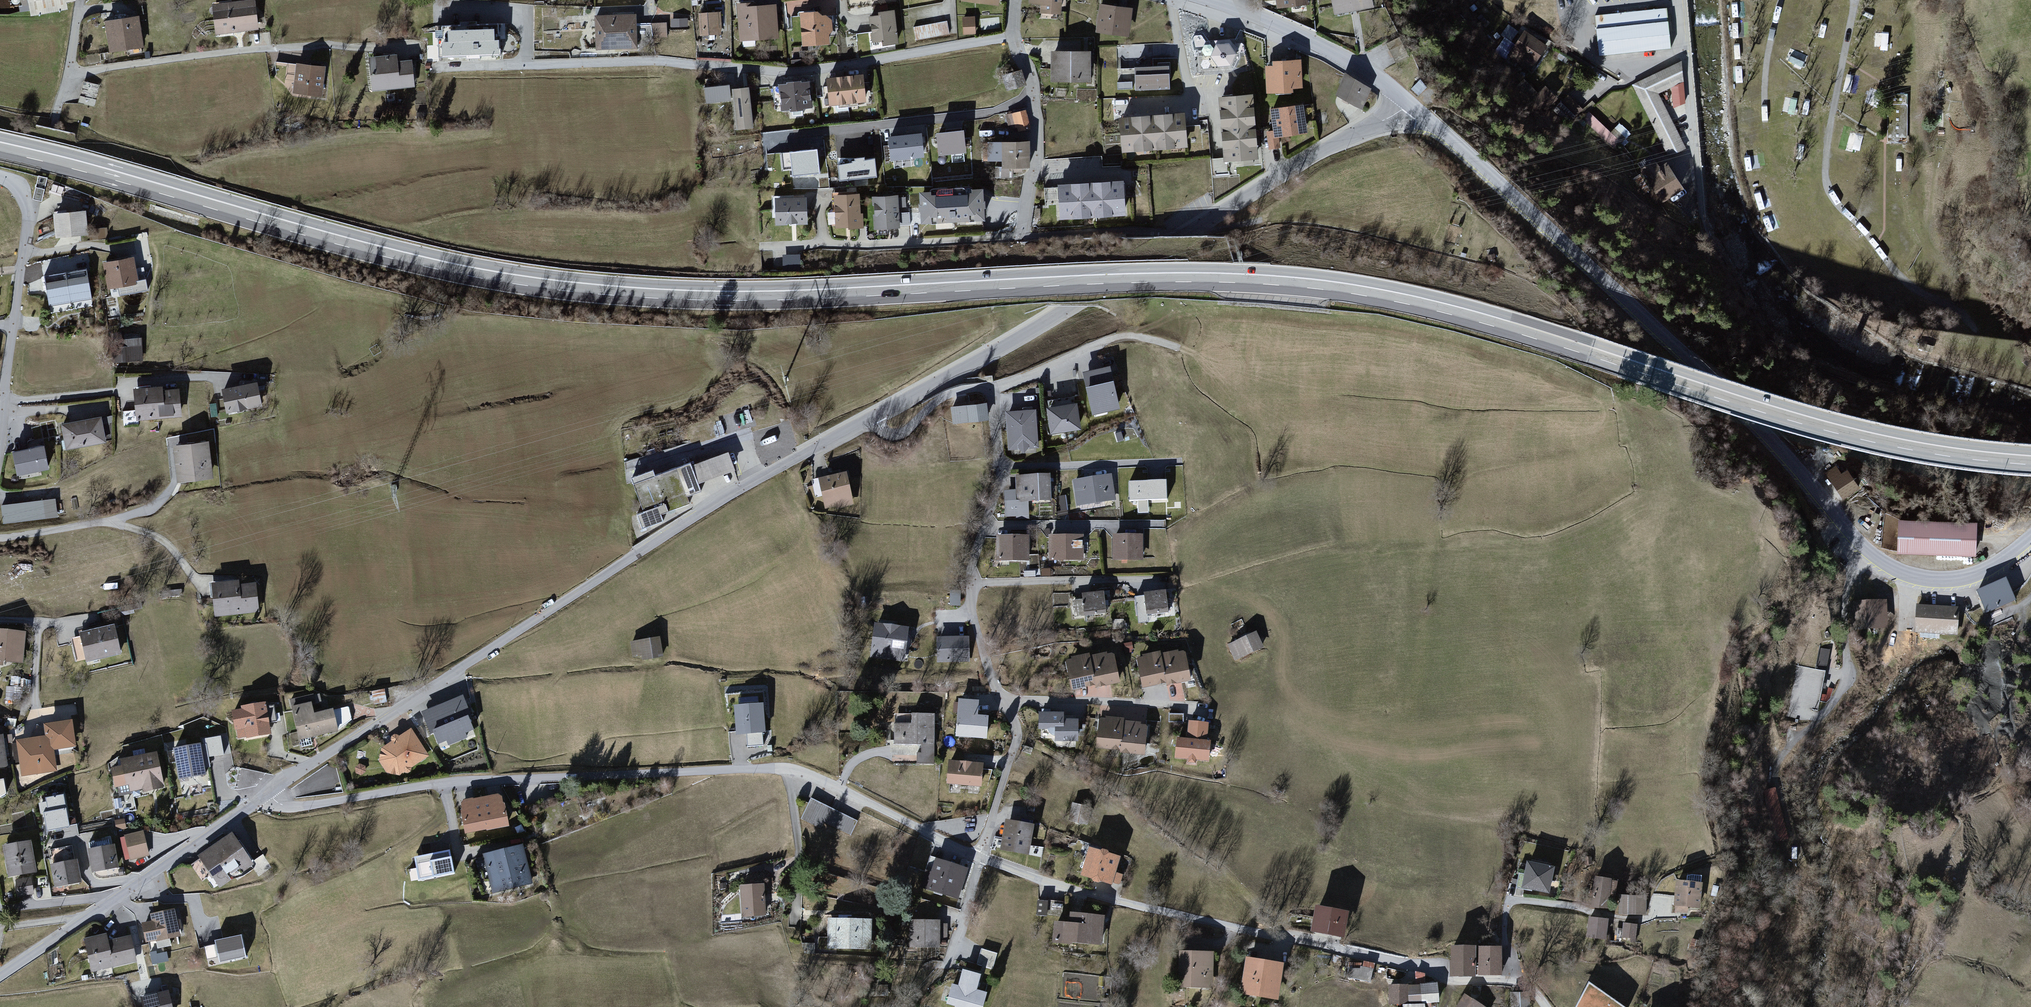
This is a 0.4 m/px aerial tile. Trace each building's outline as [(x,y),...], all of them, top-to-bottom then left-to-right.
[(32,18),(70,11),(66,4),(77,2),(78,0),(29,0),(32,18)] [(214,4),(217,36),(261,32),(258,0),(255,0),(214,4)] [(1032,7),(1042,7),(1042,16),(1063,17),(1064,0),(1032,0),(1032,7)] [(1278,11),(1313,6),(1312,0),(1277,0),(1278,11)] [(1336,19),(1377,10),(1375,0),(1331,0),(1336,19)] [(779,3),(740,4),(742,41),(781,39),(779,3)] [(1136,9),(1101,4),(1097,34),(1132,39),(1136,9)] [(1669,9),(1598,15),(1602,56),(1673,49),(1669,9)] [(880,17),(871,18),(874,42),(884,41),(885,46),(901,45),(897,10),(879,12),(880,17)] [(822,11),(801,13),(804,49),(835,47),(833,21),(822,11)] [(723,12),(700,14),(702,42),(725,40),(723,12)] [(689,14),(673,15),(674,30),(690,29),(689,14)] [(638,16),(597,17),(598,53),(639,51),(638,16)] [(141,17),(107,22),(112,54),(145,49),(141,17)] [(977,17),(964,18),(965,36),(978,35),(977,17)] [(948,21),(914,27),(917,42),(951,35),(948,21)] [(668,23),(655,23),(655,38),(668,38),(668,23)] [(1519,32),(1510,25),(1504,34),(1513,40),(1519,32)] [(493,30),(449,31),(449,43),(442,43),(443,57),(499,56),(499,41),(494,41),(493,30)] [(1550,46),(1526,30),(1509,56),(1533,72),(1550,46)] [(1878,31),(1878,42),(1890,42),(1890,32),(1878,31)] [(1232,43),(1218,44),(1213,59),(1220,70),(1233,69),(1239,56),(1232,43)] [(1804,67),(1811,49),(1796,44),(1790,62),(1804,67)] [(1093,50),(1051,49),(1050,83),(1092,84),(1093,50)] [(399,53),(370,56),(373,92),(416,88),(414,60),(400,61),(399,53)] [(1870,53),(1869,64),(1887,66),(1889,56),(1870,53)] [(1684,87),(1684,60),(1634,86),(1672,159),(1691,149),(1663,98),(1684,87)] [(327,66),(278,61),(278,67),(288,68),(285,93),(324,97),(327,66)] [(1275,66),(1267,66),(1268,96),(1295,95),(1295,89),(1305,88),(1304,61),(1274,62),(1275,66)] [(1170,65),(1136,66),(1136,92),(1171,91),(1170,65)] [(1024,70),(1001,75),(1005,94),(1028,89),(1024,70)] [(864,74),(827,78),(830,107),(867,104),(864,74)] [(1850,74),(1846,90),(1857,93),(1861,77),(1850,74)] [(1376,89),(1348,75),(1336,99),(1364,112),(1376,89)] [(80,101),(96,105),(101,84),(85,80),(80,101)] [(1427,87),(1420,80),(1411,89),(1418,96),(1427,87)] [(811,81),(780,85),(783,112),(814,108),(811,81)] [(729,84),(718,86),(721,103),(731,101),(729,84)] [(1548,86),(1535,96),(1546,110),(1559,100),(1548,86)] [(750,88),(734,89),(737,132),(753,131),(750,88)] [(1255,95),(1220,98),(1225,163),(1259,161),(1255,95)] [(1890,96),(1888,139),(1905,140),(1907,96),(1890,96)] [(1795,111),(1798,101),(1788,98),(1785,109),(1795,111)] [(1816,116),(1818,102),(1806,100),(1804,114),(1816,116)] [(1305,105),(1272,109),(1274,132),(1267,132),(1270,153),(1284,151),(1282,138),(1309,135),(1305,105)] [(1027,110),(1015,113),(1021,136),(1034,132),(1027,110)] [(1187,112),(1121,117),(1123,153),(1190,148),(1187,112)] [(1613,132),(1590,112),(1581,122),(1618,154),(1633,137),(1619,125),(1613,132)] [(966,133),(939,135),(940,156),(967,155),(966,133)] [(891,137),(892,160),(926,159),(925,136),(891,137)] [(1030,142),(1001,142),(1001,171),(1030,171),(1030,142)] [(783,154),(784,169),(793,169),(794,180),(804,179),(804,185),(811,185),(811,178),(822,178),(820,152),(783,154)] [(1746,157),(1749,171),(1763,168),(1760,154),(1746,157)] [(841,182),(879,181),(878,158),(840,159),(841,182)] [(895,162),(896,168),(914,165),(914,159),(895,162)] [(1659,171),(1655,165),(1642,174),(1656,194),(1661,193),(1667,202),(1685,190),(1668,165),(1659,171)] [(1124,181),(1057,184),(1059,221),(1126,218),(1124,181)] [(985,190),(920,192),(921,225),(986,223),(985,190)] [(862,195),(834,197),(835,232),(864,231),(862,195)] [(808,197),(777,198),(777,228),(809,227),(808,197)] [(908,197),(875,198),(876,232),(909,231),(908,197)] [(86,208),(55,212),(58,238),(90,234),(86,208)] [(1765,219),(1769,231),(1780,228),(1776,216),(1765,219)] [(140,281),(136,255),(104,260),(107,285),(140,281)] [(802,256),(783,256),(783,271),(802,270),(802,256)] [(85,268),(46,278),(54,308),(93,298),(85,268)] [(142,335),(114,339),(117,363),(146,359),(142,335)] [(1086,373),(1095,410),(1119,404),(1110,367),(1086,373)] [(258,380),(223,387),(228,411),(263,404),(258,380)] [(163,384),(136,387),(140,420),(183,415),(180,389),(164,390),(163,384)] [(1052,430),(1083,426),(1080,397),(1048,401),(1052,430)] [(991,419),(989,400),(953,404),(954,422),(991,419)] [(1038,408),(1007,410),(1009,447),(1040,445),(1038,408)] [(103,415),(62,424),(68,451),(109,442),(103,415)] [(209,438),(173,444),(179,481),(215,475),(209,438)] [(46,444),(13,450),(18,474),(51,467),(46,444)] [(736,469),(729,450),(694,463),(692,456),(634,478),(646,509),(638,512),(644,527),(665,519),(662,513),(693,502),(690,495),(703,490),(701,483),(736,469)] [(1828,476),(1844,500),(1865,486),(1848,462),(1828,476)] [(848,472),(820,478),(827,508),(854,502),(848,472)] [(1114,474),(1074,480),(1077,504),(1117,499),(1114,474)] [(1052,476),(1018,476),(1018,500),(1052,500),(1052,476)] [(1166,483),(1129,484),(1130,501),(1167,499),(1166,483)] [(57,499),(3,504),(5,522),(59,516),(57,499)] [(1899,521),(1898,554),(1981,557),(1982,524),(1899,521)] [(1086,533),(1050,535),(1051,561),(1087,559),(1086,533)] [(1032,536),(997,535),(997,561),(1031,561),(1032,536)] [(1144,535),(1114,535),(1114,558),(1144,558),(1144,535)] [(2006,577),(1977,590),(1986,612),(2015,599),(2006,577)] [(241,578),(211,582),(216,617),(260,612),(256,582),(242,584),(241,578)] [(1167,588),(1145,592),(1148,613),(1171,609),(1167,588)] [(1107,590),(1085,592),(1086,614),(1109,612),(1107,590)] [(1856,631),(1890,631),(1890,602),(1855,603),(1856,631)] [(1917,604),(1915,632),(1958,635),(1960,606),(1917,604)] [(910,627),(875,622),(870,656),(905,661),(910,627)] [(123,651),(117,624),(78,632),(84,660),(123,651)] [(0,630),(0,665),(5,665),(6,660),(24,662),(27,633),(0,630)] [(1265,645),(1257,630),(1230,644),(1238,659),(1265,645)] [(970,635),(937,637),(939,661),(971,659),(970,635)] [(661,636),(632,641),(634,656),(645,654),(646,659),(665,655),(661,636)] [(1821,647),(1819,667),(1829,668),(1831,648),(1821,647)] [(1193,678),(1187,648),(1138,658),(1144,688),(1193,678)] [(1122,681),(1116,651),(1068,660),(1074,690),(1122,681)] [(310,694),(290,698),(300,740),(340,730),(335,709),(314,713),(310,694)] [(980,699),(959,698),(956,735),(988,737),(990,716),(979,715),(980,699)] [(472,729),(459,699),(426,712),(438,743),(472,729)] [(765,700),(737,703),(740,735),(768,733),(765,700)] [(268,703),(234,710),(239,739),(273,732),(268,703)] [(1066,712),(1041,711),(1041,729),(1058,729),(1057,739),(1079,740),(1080,719),(1066,718),(1066,712)] [(913,724),(896,724),(896,742),(922,742),(922,754),(918,754),(918,762),(934,762),(934,714),(913,714),(913,724)] [(1149,721),(1103,715),(1099,748),(1145,754),(1149,721)] [(48,734),(19,739),(25,775),(61,769),(58,747),(77,744),(73,718),(46,723),(48,734)] [(1211,721),(1190,720),(1189,738),(1178,738),(1177,758),(1187,758),(1187,763),(1212,764),(1213,738),(1210,738),(1211,721)] [(429,754),(412,729),(377,751),(394,777),(429,754)] [(0,734),(0,767),(9,765),(4,733),(0,734)] [(196,750),(168,754),(173,784),(205,779),(202,764),(217,762),(214,741),(195,744),(196,750)] [(155,792),(148,758),(115,764),(116,771),(106,773),(111,800),(155,792)] [(985,762),(951,760),(949,784),(983,786),(985,762)] [(8,777),(0,779),(0,799),(15,791),(8,777)] [(504,792),(460,800),(466,833),(510,825),(504,792)] [(68,793),(43,796),(46,829),(71,826),(68,793)] [(859,821),(813,798),(803,817),(824,827),(827,821),(853,834),(859,821)] [(1034,823),(1007,818),(1001,850),(1029,855),(1034,823)] [(145,830),(127,835),(133,859),(152,854),(145,830)] [(255,862),(233,831),(200,854),(222,885),(255,862)] [(39,871),(32,839),(4,845),(11,877),(39,871)] [(116,843),(89,848),(94,872),(121,866),(116,843)] [(525,844),(485,855),(497,894),(536,882),(525,844)] [(1125,855),(1090,846),(1083,876),(1117,885),(1125,855)] [(449,850),(415,858),(420,879),(454,871),(449,850)] [(971,867),(936,856),(931,871),(927,869),(921,886),(960,899),(971,867)] [(79,858),(50,864),(54,886),(83,880),(79,858)] [(1556,865),(1530,859),(1524,885),(1550,891),(1556,865)] [(1614,878),(1593,875),(1589,905),(1610,908),(1614,878)] [(17,878),(19,896),(36,894),(33,876),(17,878)] [(1705,882),(1680,880),(1677,910),(1691,911),(1692,904),(1703,905),(1705,882)] [(766,882),(741,883),(743,916),(767,915),(766,882)] [(1647,894),(1621,894),(1621,914),(1648,914),(1647,894)] [(1040,899),(1039,914),(1049,915),(1050,899),(1040,899)] [(1351,911),(1317,904),(1312,930),(1346,936),(1351,911)] [(176,909),(151,914),(153,920),(143,922),(147,943),(181,936),(176,909)] [(1071,922),(1058,921),(1056,940),(1103,944),(1106,913),(1071,911),(1071,922)] [(1610,918),(1591,916),(1590,936),(1609,938),(1610,918)] [(875,919),(827,918),(827,947),(875,948),(875,919)] [(944,920),(911,918),(910,944),(943,945),(944,920)] [(1639,923),(1624,923),(1624,937),(1638,937),(1639,923)] [(108,931),(86,936),(94,971),(138,960),(132,933),(110,938),(108,931)] [(241,935),(215,941),(220,962),(245,956),(241,935)] [(1478,944),(1453,944),(1453,975),(1478,975),(1478,944)] [(1504,945),(1481,945),(1481,974),(1505,974),(1504,945)] [(152,953),(154,964),(170,962),(168,950),(152,953)] [(1215,951),(1180,950),(1179,985),(1214,987),(1215,951)] [(1286,962),(1247,956),(1241,992),(1280,999),(1286,962)] [(1372,981),(1375,967),(1355,962),(1351,976),(1372,981)] [(964,969),(961,984),(952,982),(947,1002),(966,1006),(985,1006),(989,990),(979,987),(982,974),(964,969)] [(1391,983),(1391,1004),(1409,1004),(1409,1006),(1427,1006),(1427,1001),(1440,1001),(1439,983),(1391,983)] [(143,996),(145,1006),(173,1006),(168,990),(143,996)] [(1465,991),(1455,1006),(1490,1006),(1465,991)] [(1531,1006),(1531,991),(1506,991),(1506,1006),(1531,1006)]
